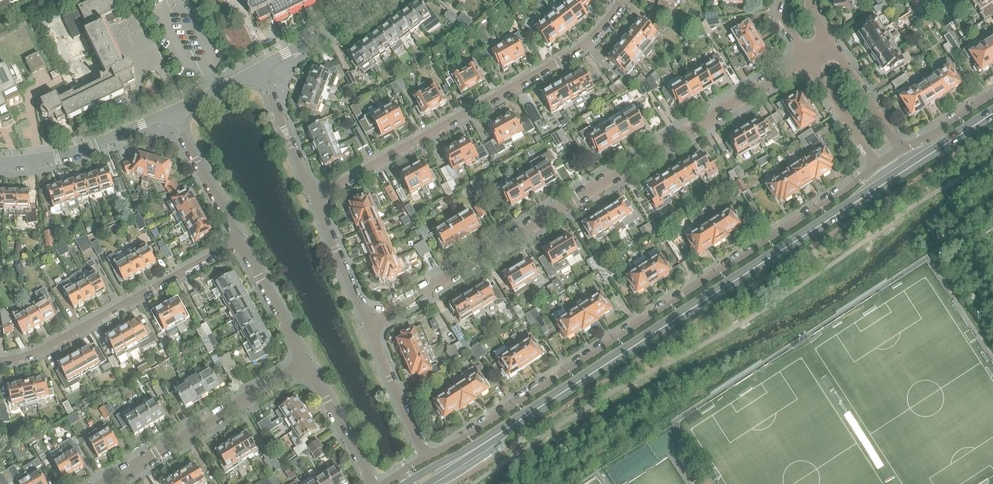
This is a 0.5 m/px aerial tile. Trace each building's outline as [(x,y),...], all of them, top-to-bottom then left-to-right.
[(20,0),(0,0),(0,10),(20,0)] [(68,121),(125,93),(123,89),(128,87),(128,88),(130,87),(129,86),(135,84),(131,76),(133,74),(134,73),(134,71),(134,69),(133,67),(131,66),(129,65),(127,66),(125,67),(106,27),(106,26),(121,19),(118,12),(121,10),(120,8),(122,7),(123,5),(124,2),(123,0),(94,0),(78,8),(78,9),(73,11),(74,12),(63,18),(74,40),(85,35),(86,35),(106,77),(99,81),(100,83),(73,96),(72,94),(58,100),(56,96),(41,103),(44,109),(43,109),(42,111),(41,112),(41,114),(42,115),(43,117),(44,118),(46,118),(48,118),(49,119),(50,118),(50,117),(54,115),(57,121),(66,117),(68,121)] [(251,6),(249,7),(248,9),(248,11),(249,13),(250,15),(252,16),(254,16),(256,16),(259,23),(265,21),(266,22),(267,21),(267,20),(272,18),(273,22),(318,0),(248,0),(251,6)] [(585,6),(590,3),(586,0),(572,0),(563,7),(577,25),(587,17),(586,15),(589,13),(589,11),(585,6)] [(678,0),(654,0),(662,2),(659,11),(671,15),(674,5),(676,5),(678,0)] [(858,0),(835,0),(834,8),(856,11),(858,0)] [(976,5),(979,3),(983,9),(992,3),(992,0),(973,0),(976,5)] [(430,19),(418,3),(419,3),(417,1),(411,5),(411,8),(408,10),(407,9),(418,25),(420,27),(430,19)] [(877,15),(888,8),(884,2),(878,6),(873,9),(877,15)] [(577,25),(563,7),(558,11),(555,7),(551,10),(568,32),(577,25)] [(418,25),(407,9),(406,9),(401,13),(401,15),(398,17),(397,17),(409,33),(410,34),(414,31),(420,27),(418,25)] [(568,32),(551,10),(547,13),(550,17),(545,21),(558,39),(568,32)] [(458,20),(448,12),(444,17),(453,25),(458,20)] [(980,25),(991,18),(987,12),(976,19),(980,25)] [(719,19),(718,13),(705,15),(705,22),(719,19)] [(473,23),(462,14),(458,19),(468,27),(473,23)] [(884,30),(876,19),(877,18),(874,15),(862,23),(864,26),(862,27),(864,30),(859,34),(859,35),(859,36),(862,40),(863,40),(865,42),(884,30)] [(404,38),(410,34),(409,33),(397,17),(396,16),(391,20),(391,23),(388,25),(387,24),(398,40),(400,42),(400,41),(403,45),(407,51),(411,48),(404,39),(404,38)] [(558,39),(545,21),(542,18),(540,18),(532,24),(531,26),(534,30),(533,30),(547,48),(558,39)] [(663,35),(668,29),(657,21),(650,29),(638,19),(635,23),(637,25),(632,31),(650,46),(651,45),(651,44),(661,33),(663,35)] [(716,26),(720,25),(719,19),(705,22),(711,31),(717,28),(716,26)] [(694,21),(689,24),(692,30),(698,27),(694,21)] [(711,31),(705,22),(700,26),(707,37),(712,33),(711,31)] [(737,44),(754,34),(754,31),(752,28),(750,27),(748,23),(737,30),(734,25),(728,29),(737,44)] [(393,44),(398,40),(387,24),(386,24),(381,28),(381,30),(378,32),(387,46),(388,47),(390,49),(394,46),(393,44)] [(13,123),(6,108),(21,101),(7,72),(25,63),(31,75),(45,68),(24,26),(0,37),(0,129),(13,123)] [(979,31),(976,27),(971,30),(974,35),(979,31)] [(871,53),(899,35),(897,32),(893,35),(892,36),(890,34),(888,36),(884,30),(865,42),(864,46),(868,51),(870,50),(871,53)] [(387,46),(378,32),(376,31),(371,35),(371,37),(368,40),(368,39),(379,54),(380,56),(384,52),(383,51),(388,47),(387,46)] [(654,49),(650,46),(632,31),(624,41),(642,56),(644,57),(646,59),(646,58),(654,49)] [(525,51),(522,45),(520,46),(517,42),(520,40),(517,34),(513,37),(515,39),(503,46),(513,64),(519,60),(521,63),(526,60),(522,53),(525,51)] [(761,44),(759,41),(759,39),(757,35),(755,34),(754,34),(737,44),(744,55),(761,44)] [(960,52),(949,34),(944,37),(948,44),(955,55),(960,52)] [(897,50),(891,41),(893,40),(894,41),(900,37),(899,35),(871,53),(873,55),(871,56),(875,62),(878,63),(897,50)] [(379,54),(368,39),(366,38),(361,42),(361,45),(358,47),(377,73),(380,71),(376,65),(372,59),(375,57),(379,54)] [(987,44),(985,42),(981,45),(992,63),(992,40),(987,44)] [(642,56),(624,41),(615,51),(631,65),(633,67),(642,56)] [(981,45),(979,41),(963,51),(969,60),(972,57),(977,65),(974,67),(978,73),(981,71),(982,70),(985,71),(988,69),(988,67),(992,63),(981,45)] [(513,64),(503,46),(498,49),(495,44),(484,50),(492,64),(494,63),(497,70),(501,68),(503,72),(508,70),(506,67),(513,64)] [(767,54),(765,51),(765,49),(763,45),(761,44),(744,55),(750,65),(755,61),(758,66),(766,61),(763,57),(767,54)] [(955,55),(948,44),(943,48),(950,58),(955,55)] [(377,73),(358,47),(354,50),(352,49),(346,53),(348,55),(353,62),(351,64),(356,71),(358,69),(358,70),(365,65),(370,71),(370,70),(374,75),(377,73)] [(912,61),(907,54),(901,57),(897,50),(878,63),(879,65),(879,66),(881,70),(883,71),(889,68),(891,71),(900,66),(901,68),(912,61)] [(631,65),(615,51),(611,57),(608,54),(605,59),(617,69),(615,73),(622,79),(625,76),(627,77),(634,68),(633,67),(631,65)] [(925,59),(922,54),(916,58),(919,63),(925,59)] [(723,74),(718,66),(721,65),(722,66),(725,64),(721,58),(720,59),(717,55),(700,65),(712,86),(713,86),(715,86),(718,84),(718,82),(723,79),(723,78),(721,74),(723,74)] [(741,68),(735,59),(730,62),(736,71),(741,68)] [(484,82),(477,71),(480,70),(475,60),(465,65),(466,67),(462,69),(473,88),(484,82)] [(947,93),(936,74),(932,69),(926,60),(921,64),(922,65),(925,67),(930,74),(929,75),(932,80),(925,84),(935,101),(937,100),(939,101),(942,98),(942,96),(947,93)] [(956,79),(951,72),(955,69),(949,60),(934,69),(935,70),(934,71),(936,74),(947,93),(952,90),(954,91),(958,88),(958,86),(959,85),(962,83),(958,77),(956,79)] [(332,87),(337,75),(337,74),(342,71),(337,62),(332,64),(332,63),(322,68),(320,72),(313,69),(313,71),(311,70),(309,77),(310,78),(309,82),(327,89),(331,90),(336,92),(337,89),(332,87)] [(712,86),(700,65),(689,71),(693,77),(702,92),(706,90),(708,90),(711,88),(711,86),(712,86)] [(473,88),(462,69),(460,67),(448,74),(451,79),(446,81),(451,90),(456,88),(454,84),(456,84),(462,95),(473,88)] [(58,71),(50,75),(53,80),(60,77),(58,71)] [(593,90),(583,72),(572,78),(586,103),(587,107),(591,105),(588,99),(590,99),(587,93),(593,90)] [(655,83),(661,80),(656,72),(646,81),(653,92),(658,89),(655,83)] [(356,85),(351,73),(344,76),(350,88),(356,85)] [(895,89),(907,82),(903,76),(892,84),(895,89)] [(702,92),(693,77),(682,83),(691,99),(692,98),(694,99),(697,97),(697,95),(700,93),(702,92)] [(408,88),(402,78),(397,82),(402,91),(408,88)] [(586,103),(572,78),(562,84),(572,102),(576,109),(586,103)] [(628,92),(619,81),(614,84),(623,95),(628,92)] [(653,92),(646,81),(642,84),(648,95),(653,92)] [(935,101),(925,84),(924,85),(922,81),(911,88),(924,108),(929,105),(931,106),(934,104),(934,101),(935,101)] [(304,94),(322,101),(327,89),(309,82),(307,86),(305,85),(303,92),(304,93),(304,94)] [(402,91),(397,82),(391,85),(397,96),(403,93),(402,91)] [(691,99),(682,83),(676,87),(673,82),(666,86),(667,87),(663,89),(662,93),(667,101),(669,101),(674,98),(676,102),(677,102),(678,104),(681,105),(685,102),(687,103),(690,101),(691,99)] [(446,103),(436,84),(427,88),(424,83),(421,85),(435,110),(440,107),(440,108),(446,105),(445,104),(446,103)] [(572,102),(562,84),(551,89),(562,110),(563,109),(564,113),(567,118),(568,120),(572,118),(566,107),(566,108),(565,106),(572,102)] [(623,95),(614,84),(609,88),(616,98),(623,95)] [(352,93),(350,88),(348,85),(342,88),(346,96),(352,93)] [(435,110),(421,85),(418,87),(421,93),(414,97),(419,106),(416,108),(421,117),(425,115),(426,116),(431,113),(431,112),(435,110)] [(924,108),(911,88),(899,96),(908,110),(904,112),(908,118),(911,116),(912,116),(913,115),(915,116),(919,114),(919,111),(924,108)] [(562,110),(551,89),(541,95),(541,96),(541,97),(544,102),(551,113),(557,110),(558,112),(562,110)] [(318,112),(321,105),(322,101),(304,94),(302,98),(301,98),(298,104),(300,105),(299,107),(306,109),(305,113),(306,117),(315,113),(318,112)] [(810,107),(805,99),(803,101),(802,98),(800,98),(798,99),(796,96),(795,97),(789,101),(788,100),(786,99),(777,106),(778,106),(780,109),(784,106),(792,118),(810,107)] [(641,123),(644,122),(636,108),(634,109),(632,106),(619,114),(632,136),(634,135),(636,135),(638,134),(638,132),(644,129),(644,128),(641,123)] [(400,119),(393,107),(387,110),(383,112),(387,120),(393,131),(397,129),(398,131),(404,128),(403,126),(404,125),(403,124),(404,122),(403,120),(400,119)] [(811,120),(814,118),(814,117),(812,114),(814,113),(810,107),(792,118),(800,131),(812,123),(812,124),(813,123),(811,120)] [(393,131),(387,120),(383,112),(381,109),(363,118),(364,120),(359,123),(365,135),(377,129),(379,131),(378,133),(380,136),(381,137),(382,138),(383,137),(384,139),(390,135),(389,134),(393,131)] [(330,135),(329,132),(331,131),(327,123),(326,124),(325,122),(322,124),(318,112),(315,113),(306,117),(311,129),(308,130),(309,132),(308,132),(311,139),(312,138),(314,143),(330,135)] [(520,127),(517,121),(519,120),(517,117),(514,119),(510,112),(506,115),(507,118),(500,121),(511,140),(522,134),(523,136),(534,130),(530,121),(520,127)] [(536,112),(529,116),(534,124),(541,120),(536,112)] [(632,136),(619,114),(608,120),(621,142),(626,139),(629,139),(631,138),(632,136)] [(784,123),(778,114),(772,117),(779,127),(784,123)] [(779,136),(775,129),(779,127),(772,117),(766,121),(767,122),(762,125),(761,123),(761,121),(760,120),(759,120),(757,120),(756,122),(749,126),(760,144),(766,140),(768,143),(779,136)] [(621,142),(608,120),(599,126),(611,147),(614,146),(615,147),(618,145),(618,144),(621,142)] [(511,140),(500,121),(494,125),(492,122),(488,125),(491,131),(489,132),(490,136),(492,135),(495,141),(486,146),(493,158),(499,154),(496,150),(501,147),(500,146),(511,140)] [(611,147),(599,126),(592,130),(590,128),(580,133),(584,141),(588,138),(589,139),(592,143),(591,144),(592,147),(593,146),(596,150),(597,149),(600,153),(601,153),(606,151),(608,151),(611,149),(611,148),(611,147)] [(760,144),(749,126),(744,129),(743,128),(740,130),(740,132),(738,133),(747,147),(750,150),(755,147),(760,144)] [(369,145),(359,128),(353,132),(357,138),(363,148),(369,145)] [(568,141),(563,131),(562,130),(557,133),(563,144),(568,141)] [(801,143),(814,134),(811,130),(798,138),(801,143)] [(563,144),(557,133),(551,137),(558,147),(563,144)] [(747,147),(738,133),(731,137),(730,137),(729,138),(729,139),(729,141),(730,142),(732,144),(727,146),(731,153),(734,151),(738,157),(750,150),(747,147)] [(829,156),(825,150),(827,149),(820,138),(818,140),(814,134),(801,143),(805,149),(811,145),(815,151),(810,155),(811,158),(823,176),(829,172),(828,170),(832,168),(830,164),(837,159),(833,153),(829,156)] [(338,148),(337,147),(332,135),(330,135),(314,143),(314,144),(313,145),(316,151),(318,151),(320,155),(338,148)] [(542,142),(539,136),(534,138),(537,144),(542,142)] [(484,148),(475,153),(472,147),(473,146),(472,142),(469,144),(465,137),(460,140),(462,143),(455,146),(466,165),(477,159),(479,164),(490,158),(489,158),(488,159),(485,154),(487,153),(484,148)] [(362,148),(357,138),(341,145),(337,147),(338,148),(339,152),(343,150),(343,151),(348,149),(347,146),(353,144),(357,151),(362,148)] [(466,165),(455,146),(448,150),(447,147),(442,150),(445,155),(442,157),(446,163),(447,162),(450,166),(441,171),(448,183),(458,177),(455,172),(466,165)] [(341,160),(343,159),(339,152),(338,148),(320,155),(321,159),(319,159),(322,166),(324,166),(324,167),(325,167),(327,170),(334,167),(332,164),(341,161),(341,160)] [(795,154),(792,149),(787,153),(790,157),(795,154)] [(719,173),(711,161),(706,164),(703,159),(703,158),(701,155),(695,158),(695,157),(690,160),(690,161),(700,178),(706,175),(709,180),(719,173)] [(143,176),(148,159),(147,159),(146,158),(143,157),(142,158),(136,156),(136,157),(133,156),(131,162),(130,162),(123,165),(127,174),(132,172),(131,173),(143,176)] [(823,176),(811,158),(806,162),(804,159),(799,162),(812,183),(823,176)] [(154,185),(160,163),(159,163),(158,161),(155,161),(153,161),(148,159),(143,176),(142,182),(153,186),(154,184),(154,185)] [(554,175),(544,159),(542,161),(544,165),(534,171),(544,188),(545,188),(547,188),(550,186),(550,185),(555,182),(555,180),(553,176),(554,175)] [(700,178),(690,161),(685,164),(685,163),(680,166),(680,167),(691,185),(696,182),(696,181),(700,178)] [(431,170),(427,173),(426,171),(426,169),(425,165),(422,165),(422,164),(421,164),(420,162),(414,166),(415,168),(411,170),(422,189),(426,187),(433,183),(432,183),(437,181),(431,170)] [(812,183),(799,162),(789,169),(802,190),(812,183)] [(168,178),(172,166),(160,163),(154,185),(159,186),(160,182),(167,183),(165,188),(167,188),(169,193),(178,188),(178,187),(174,180),(168,178)] [(691,185),(680,167),(679,168),(678,167),(673,170),(674,171),(670,173),(680,191),(681,191),(681,190),(689,185),(690,186),(691,185)] [(745,178),(739,167),(733,171),(740,181),(741,180),(745,178)] [(126,192),(121,179),(111,182),(108,171),(107,171),(107,169),(99,171),(100,173),(95,175),(102,193),(106,192),(106,190),(113,188),(113,190),(114,190),(116,195),(126,192)] [(802,190),(789,169),(783,173),(783,174),(779,177),(791,196),(801,190),(802,190)] [(422,189),(411,170),(407,172),(406,170),(400,174),(400,176),(400,177),(400,179),(402,182),(404,183),(411,195),(422,189)] [(544,188),(534,171),(524,177),(534,194),(538,192),(540,192),(543,190),(543,188),(544,188)] [(740,181),(733,171),(728,174),(731,179),(730,181),(732,186),(736,184),(740,181)] [(102,193),(95,175),(95,173),(88,175),(88,177),(83,179),(89,195),(90,197),(94,196),(96,197),(101,196),(101,194),(102,193)] [(680,191),(670,173),(668,174),(668,173),(663,176),(663,177),(659,179),(670,197),(674,194),(674,195),(680,191)] [(89,195),(83,179),(83,176),(76,179),(76,181),(71,182),(77,199),(78,201),(82,200),(82,197),(89,195)] [(534,194),(524,177),(513,184),(524,200),(526,201),(529,199),(529,197),(533,195),(534,194)] [(791,196),(779,177),(772,181),(770,178),(764,182),(775,200),(778,198),(780,202),(783,199),(784,201),(791,196)] [(524,200),(513,184),(509,179),(494,188),(498,195),(501,193),(507,204),(508,203),(511,207),(512,207),(517,204),(519,205),(522,203),(523,201),(524,200)] [(670,197),(659,179),(658,180),(658,179),(653,182),(653,183),(648,186),(650,191),(651,190),(656,198),(655,198),(658,203),(670,197)] [(77,199),(71,182),(71,180),(64,182),(64,184),(59,186),(65,205),(66,205),(70,203),(70,201),(77,199)] [(741,180),(740,181),(736,184),(742,194),(748,190),(741,180)] [(482,192),(475,181),(470,184),(476,195),(482,192)] [(453,195),(447,184),(442,187),(448,198),(453,195)] [(742,194),(736,184),(732,186),(730,187),(736,197),(742,194)] [(65,205),(59,186),(55,187),(54,185),(47,187),(48,190),(47,190),(53,209),(60,207),(62,212),(64,211),(66,217),(70,216),(66,205),(65,205)] [(194,201),(192,198),(191,197),(188,192),(183,196),(178,187),(178,188),(169,193),(173,200),(168,203),(174,214),(194,203),(194,202),(194,201)] [(399,201),(392,189),(386,193),(392,204),(393,204),(399,201)] [(16,217),(17,192),(17,190),(9,190),(9,192),(4,192),(4,210),(4,218),(4,223),(7,223),(7,217),(16,217)] [(35,206),(30,207),(30,193),(29,193),(29,190),(22,190),(22,192),(17,192),(16,217),(26,217),(27,226),(38,224),(35,206)] [(363,200),(362,199),(355,202),(356,203),(350,205),(353,211),(351,212),(354,220),(374,211),(380,208),(376,197),(373,198),(372,196),(363,200)] [(200,214),(199,213),(200,211),(198,209),(197,208),(194,203),(174,214),(170,217),(171,220),(174,218),(178,226),(200,214)] [(632,206),(628,208),(625,203),(621,205),(620,203),(619,204),(617,204),(615,205),(614,207),(613,207),(622,222),(625,228),(640,219),(632,206)] [(417,216),(410,205),(405,208),(411,219),(417,216)] [(486,216),(480,205),(473,209),(480,220),(486,216)] [(622,222),(613,207),(609,210),(607,210),(605,211),(604,213),(603,213),(612,228),(617,224),(622,222)] [(743,224),(739,218),(737,219),(730,209),(723,214),(722,213),(719,216),(730,234),(741,226),(743,224)] [(481,227),(477,220),(475,221),(470,213),(471,213),(469,210),(457,218),(468,236),(480,229),(479,228),(481,227)] [(379,224),(374,211),(354,220),(360,232),(379,224)] [(612,228),(603,213),(599,216),(598,216),(595,217),(595,219),(594,219),(602,234),(604,237),(614,231),(613,229),(612,228)] [(190,233),(206,225),(205,224),(205,222),(204,219),(202,218),(200,214),(178,226),(175,227),(178,232),(181,230),(185,236),(190,233)] [(730,234),(719,216),(713,219),(713,220),(708,223),(720,243),(728,238),(726,236),(730,234)] [(411,223),(407,217),(402,219),(406,226),(411,223)] [(468,236),(457,218),(446,225),(457,243),(468,236)] [(602,234),(594,219),(584,225),(583,227),(587,234),(585,235),(589,241),(590,240),(590,241),(596,237),(598,241),(604,237),(602,234)] [(661,231),(654,220),(649,224),(655,235),(661,231)] [(430,232),(423,222),(416,226),(418,231),(420,235),(422,238),(424,241),(425,242),(430,239),(427,234),(430,232)] [(457,243),(446,225),(444,223),(440,225),(441,227),(433,232),(433,233),(430,235),(436,245),(438,243),(442,250),(444,249),(445,250),(457,243)] [(720,243),(708,223),(702,227),(702,226),(697,229),(709,247),(712,245),(713,247),(720,243)] [(385,236),(379,224),(360,232),(364,244),(385,236)] [(655,235),(649,224),(643,227),(650,238),(655,235)] [(212,235),(206,225),(190,233),(185,236),(179,239),(181,243),(189,238),(190,241),(193,239),(196,244),(212,235)] [(672,238),(665,228),(661,231),(667,241),(672,238)] [(709,247),(697,229),(692,233),(693,233),(684,238),(691,248),(690,249),(695,256),(697,254),(697,255),(709,247)] [(53,247),(51,231),(44,232),(47,248),(53,247)] [(667,241),(661,231),(655,235),(661,245),(667,241)] [(146,239),(143,233),(137,236),(140,242),(146,239)] [(93,248),(92,245),(88,236),(75,241),(82,254),(93,248)] [(390,248),(385,236),(364,244),(369,256),(390,248)] [(581,249),(577,242),(573,245),(568,236),(564,239),(563,238),(562,237),(554,242),(566,261),(572,257),(574,259),(580,256),(577,251),(581,249)] [(431,252),(425,242),(424,241),(414,247),(421,258),(431,252)] [(103,253),(97,242),(92,245),(93,248),(98,256),(103,253)] [(569,266),(566,261),(554,242),(546,247),(546,248),(547,250),(543,252),(556,272),(559,269),(560,271),(569,266)] [(156,265),(145,244),(134,250),(136,252),(146,270),(147,270),(147,271),(152,268),(151,268),(156,265)] [(172,257),(167,246),(166,246),(160,249),(166,260),(172,257)] [(395,260),(390,248),(369,256),(375,268),(395,260)] [(618,258),(626,253),(627,252),(625,249),(616,255),(618,258)] [(146,270),(136,252),(124,258),(135,277),(144,271),(146,270)] [(135,277),(124,258),(119,261),(115,254),(107,259),(112,268),(115,267),(117,270),(113,272),(120,284),(123,282),(124,283),(129,280),(130,281),(134,278),(134,277),(135,277)] [(672,271),(667,264),(666,265),(659,254),(651,259),(650,260),(650,258),(646,261),(659,280),(670,273),(669,272),(672,271)] [(45,266),(41,256),(35,259),(34,258),(33,258),(36,263),(37,263),(40,269),(45,266)] [(605,267),(598,256),(592,259),(599,270),(603,268),(605,267)] [(397,280),(395,276),(408,270),(402,257),(395,260),(375,268),(378,276),(380,275),(382,281),(388,279),(390,283),(397,280)] [(36,263),(33,258),(26,261),(29,266),(36,263)] [(599,270),(592,259),(587,262),(594,273),(598,271),(599,270)] [(95,266),(92,261),(87,264),(90,269),(95,266)] [(539,279),(534,273),(537,271),(534,266),(531,267),(527,261),(523,264),(522,262),(514,267),(525,285),(532,281),(533,283),(539,279)] [(659,280),(646,261),(636,267),(648,287),(649,287),(650,287),(654,285),(655,283),(659,280)] [(615,275),(608,264),(605,267),(603,268),(609,278),(615,275)] [(525,285),(514,267),(507,271),(508,273),(503,276),(515,294),(520,291),(518,289),(525,285)] [(648,287),(636,267),(632,270),(632,271),(632,272),(624,277),(631,287),(629,288),(634,295),(636,294),(637,294),(647,287),(648,288),(648,287)] [(609,278),(603,268),(599,270),(598,271),(604,281),(609,278)] [(106,292),(94,271),(90,274),(91,276),(85,280),(95,298),(96,297),(97,298),(101,295),(101,294),(106,292)] [(240,285),(235,274),(226,279),(224,274),(213,281),(217,289),(212,292),(216,299),(221,297),(221,296),(240,285)] [(95,298),(85,280),(82,275),(72,281),(74,285),(74,286),(84,304),(95,298)] [(564,292),(558,281),(552,285),(559,295),(564,292)] [(504,302),(496,289),(492,291),(488,284),(486,285),(485,284),(473,292),(484,309),(495,302),(497,306),(504,302)] [(247,297),(240,285),(221,296),(221,297),(228,308),(247,297)] [(559,295),(552,285),(547,288),(554,299),(559,295)] [(84,304),(74,286),(68,289),(67,286),(62,289),(74,310),(79,307),(79,308),(84,305),(83,304),(84,304)] [(55,318),(46,302),(50,300),(47,295),(48,294),(45,290),(44,289),(36,293),(36,295),(38,300),(40,300),(41,303),(35,306),(45,324),(46,324),(51,322),(50,321),(55,318)] [(204,306),(196,292),(190,295),(198,310),(204,306)] [(484,309),(473,292),(462,298),(473,315),(474,318),(475,320),(486,313),(485,311),(484,309)] [(613,308),(607,299),(606,300),(601,293),(588,301),(599,318),(612,310),(611,309),(613,308)] [(189,318),(178,297),(164,305),(176,325),(183,337),(185,336),(183,333),(187,331),(182,322),(189,318)] [(254,309),(247,297),(228,308),(234,320),(254,309)] [(473,315),(462,298),(450,305),(451,306),(449,308),(453,315),(455,314),(460,322),(459,322),(460,323),(473,315)] [(599,318),(588,301),(578,307),(590,327),(597,322),(596,320),(599,318)] [(176,325),(164,305),(151,312),(156,321),(153,323),(159,335),(176,325)] [(45,324),(35,306),(24,312),(34,330),(41,326),(41,328),(45,326),(44,324),(45,324)] [(525,316),(518,306),(513,309),(519,319),(524,316),(525,316)] [(590,327),(578,307),(567,315),(578,332),(582,330),(583,332),(590,327)] [(34,330),(24,312),(21,308),(16,311),(17,313),(11,315),(23,336),(28,333),(29,334),(33,332),(33,331),(34,330)] [(260,322),(254,309),(234,320),(235,321),(232,322),(238,333),(241,332),(260,322)] [(578,332),(567,315),(564,311),(563,309),(557,313),(560,319),(554,323),(560,331),(558,332),(563,340),(565,339),(566,340),(578,332)] [(542,320),(535,310),(530,313),(536,323),(542,320)] [(536,323),(530,313),(525,316),(524,316),(531,327),(536,323)] [(153,335),(149,326),(143,329),(138,320),(133,323),(133,322),(128,325),(128,326),(138,344),(144,340),(146,344),(147,343),(149,347),(155,344),(152,340),(150,341),(148,338),(153,335)] [(14,332),(9,322),(2,325),(4,337),(13,333),(14,332)] [(267,334),(260,322),(241,332),(248,344),(267,334)] [(212,334),(206,324),(201,327),(207,337),(212,334)] [(138,344),(128,326),(122,329),(122,328),(117,331),(118,332),(117,332),(127,349),(133,346),(135,350),(137,349),(140,347),(138,344)] [(430,347),(421,326),(401,335),(403,339),(397,341),(404,359),(426,349),(430,347)] [(207,337),(201,327),(196,329),(202,340),(207,337)] [(127,349),(117,332),(112,335),(111,334),(106,337),(107,338),(106,338),(116,356),(116,355),(118,359),(126,354),(129,359),(131,357),(127,349)] [(218,345),(212,334),(207,337),(213,348),(218,345)] [(265,350),(273,345),(267,334),(248,344),(243,347),(253,364),(268,355),(265,350)] [(544,354),(532,336),(524,342),(524,341),(523,342),(523,341),(518,344),(531,363),(542,356),(541,355),(544,354)] [(215,351),(207,337),(202,340),(202,341),(197,344),(200,349),(205,346),(210,354),(215,351)] [(465,339),(459,342),(460,343),(466,353),(469,351),(471,349),(465,339)] [(462,356),(466,353),(460,343),(455,345),(462,356)] [(486,355),(480,345),(480,344),(475,347),(481,358),(486,355)] [(531,363),(518,344),(507,350),(520,370),(521,370),(522,370),(526,368),(526,366),(531,363)] [(175,356),(169,345),(164,348),(168,355),(170,359),(175,356)] [(462,356),(455,345),(450,349),(450,350),(456,359),(462,356)] [(106,362),(98,347),(92,351),(90,347),(85,350),(84,349),(80,352),(80,353),(89,370),(99,365),(100,365),(106,362)] [(168,355),(164,348),(163,347),(159,350),(163,357),(168,355)] [(481,358),(475,347),(471,349),(469,351),(476,362),(481,358)] [(441,372),(438,366),(432,369),(430,364),(432,363),(426,349),(404,359),(411,376),(417,373),(419,377),(420,376),(422,382),(435,376),(434,375),(441,372)] [(450,350),(446,352),(448,355),(452,361),(452,362),(453,361),(456,359),(450,350)] [(520,370),(507,350),(496,358),(497,359),(496,360),(502,369),(501,370),(506,378),(508,377),(519,370),(520,370)] [(89,370),(80,353),(74,356),(74,355),(69,358),(70,359),(69,359),(79,376),(89,370)] [(236,368),(229,355),(218,360),(226,373),(236,368)] [(120,368),(114,357),(108,360),(110,363),(113,368),(114,371),(120,368)] [(79,376),(69,359),(64,362),(63,361),(58,364),(59,364),(58,365),(61,370),(56,373),(66,391),(82,382),(80,379),(79,376)] [(105,372),(113,368),(110,363),(102,368),(105,372)] [(225,384),(219,374),(214,378),(209,369),(202,373),(199,367),(194,370),(198,376),(208,394),(225,384)] [(490,391),(478,372),(476,373),(473,369),(463,375),(478,399),(490,391)] [(478,399),(463,375),(452,382),(455,387),(468,408),(477,402),(476,400),(478,399)] [(208,394),(198,376),(185,383),(196,401),(208,394)] [(438,383),(435,376),(422,382),(425,388),(430,386),(431,387),(433,386),(433,385),(438,383)] [(54,397),(53,390),(48,391),(45,378),(32,381),(37,400),(38,404),(40,411),(42,410),(41,405),(43,405),(42,399),(48,397),(49,398),(54,397)] [(37,400),(32,381),(20,384),(25,403),(26,409),(29,408),(28,406),(38,404),(37,400)] [(196,401),(185,383),(174,390),(185,408),(196,401)] [(26,409),(25,403),(20,384),(7,387),(10,399),(7,400),(9,406),(12,405),(12,406),(19,404),(20,408),(23,408),(23,410),(24,414),(27,413),(26,409)] [(456,413),(444,394),(442,390),(439,385),(436,386),(439,392),(436,394),(438,398),(432,402),(438,412),(437,413),(441,420),(443,419),(444,421),(456,413)] [(163,395),(161,391),(158,386),(153,389),(158,398),(163,395)] [(468,408),(455,387),(444,394),(456,413),(459,411),(460,413),(468,408)] [(169,395),(165,389),(161,391),(163,395),(165,398),(169,395)] [(164,416),(168,414),(160,401),(156,403),(154,400),(149,404),(145,398),(141,401),(144,406),(155,424),(160,421),(160,422),(164,420),(163,419),(165,418),(164,416)] [(286,421),(302,411),(300,407),(301,407),(300,405),(301,404),(299,401),(298,399),(298,398),(288,405),(286,402),(286,403),(278,408),(277,407),(273,410),(275,414),(276,413),(280,419),(271,425),(267,419),(263,422),(270,432),(274,430),(282,424),(286,421)] [(74,415),(68,402),(63,405),(69,418),(74,415)] [(0,407),(2,424),(9,423),(9,414),(7,414),(7,409),(6,409),(6,406),(0,407)] [(155,424),(144,406),(134,413),(144,430),(150,427),(150,428),(154,426),(153,425),(155,424)] [(110,417),(104,407),(99,410),(105,420),(110,417)] [(144,430),(134,413),(131,407),(120,414),(121,415),(116,417),(124,429),(128,426),(134,436),(140,433),(140,434),(144,432),(143,431),(144,430)] [(293,432),(311,420),(310,419),(311,419),(308,420),(306,417),(307,416),(308,415),(306,411),(306,412),(304,410),(305,410),(304,409),(302,411),(286,421),(293,432)] [(312,421),(311,420),(293,432),(302,445),(298,447),(296,444),(291,447),(297,456),(307,449),(304,444),(308,441),(306,439),(317,432),(317,431),(316,432),(314,429),(315,428),(314,426),(315,425),(312,421)] [(270,432),(263,422),(258,425),(264,436),(270,432)] [(118,446),(108,430),(105,425),(95,431),(108,452),(110,451),(110,452),(114,450),(113,449),(118,446)] [(108,452),(95,431),(86,437),(88,442),(98,458),(103,455),(104,456),(107,454),(107,453),(108,452)] [(258,454),(252,444),(253,443),(251,440),(250,440),(246,434),(244,436),(242,434),(236,438),(248,458),(253,455),(254,457),(258,454)] [(242,461),(248,458),(236,438),(229,442),(230,444),(228,446),(239,465),(239,466),(240,469),(245,477),(247,475),(243,468),(246,467),(242,461)] [(79,459),(82,457),(78,449),(75,444),(74,444),(71,439),(58,447),(58,449),(61,452),(73,473),(75,472),(75,473),(79,471),(78,470),(84,467),(79,459)] [(86,444),(83,439),(78,441),(81,447),(81,446),(86,444)] [(312,455),(323,448),(319,441),(307,448),(312,455)] [(16,445),(10,447),(13,453),(19,450),(16,445)] [(239,465),(228,446),(224,448),(222,446),(215,451),(217,455),(218,454),(224,464),(221,466),(226,474),(239,466),(239,465)] [(323,448),(312,455),(316,461),(327,454),(323,448)] [(73,473),(61,452),(58,449),(50,454),(52,458),(51,458),(53,463),(63,480),(68,476),(69,477),(73,475),(72,474),(73,473)] [(38,472),(38,473),(36,470),(42,466),(38,459),(23,469),(26,474),(32,483),(46,483),(38,472)] [(282,469),(276,459),(270,462),(277,472),(282,469)] [(201,475),(199,471),(199,472),(195,466),(192,467),(191,465),(184,469),(193,483),(206,483),(201,475)] [(26,474),(21,477),(15,467),(2,474),(8,483),(10,483),(16,480),(18,483),(32,483),(26,474)] [(337,468),(326,475),(332,483),(347,483),(337,468)] [(184,469),(177,474),(178,476),(175,478),(179,483),(193,483),(184,469)] [(326,475),(319,479),(316,474),(314,475),(311,471),(309,472),(312,477),(317,483),(332,483),(326,475)] [(273,475),(267,479),(271,483),(279,483),(273,475)]
